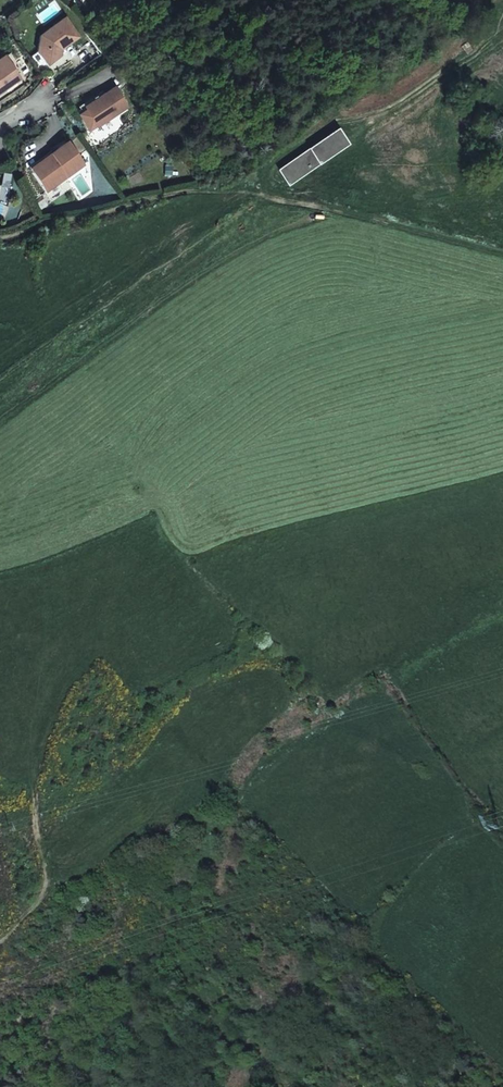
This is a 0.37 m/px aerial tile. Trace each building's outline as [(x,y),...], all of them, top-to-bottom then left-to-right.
[(81,40),(67,21),(43,39),(40,54),(33,59),(41,69),(48,64),(51,68),(65,57),(62,54),(81,40)] [(11,65),(7,59),(0,64),(0,72),(11,65)] [(22,82),(11,65),(0,72),(0,98),(22,82)] [(130,112),(117,91),(86,111),(99,131),(130,112)] [(348,144),(337,128),(277,170),(288,186),(348,144)] [(86,168),(70,146),(52,159),(55,162),(33,177),(47,196),(86,168)] [(55,162),(52,159),(31,173),(33,177),(55,162)]
